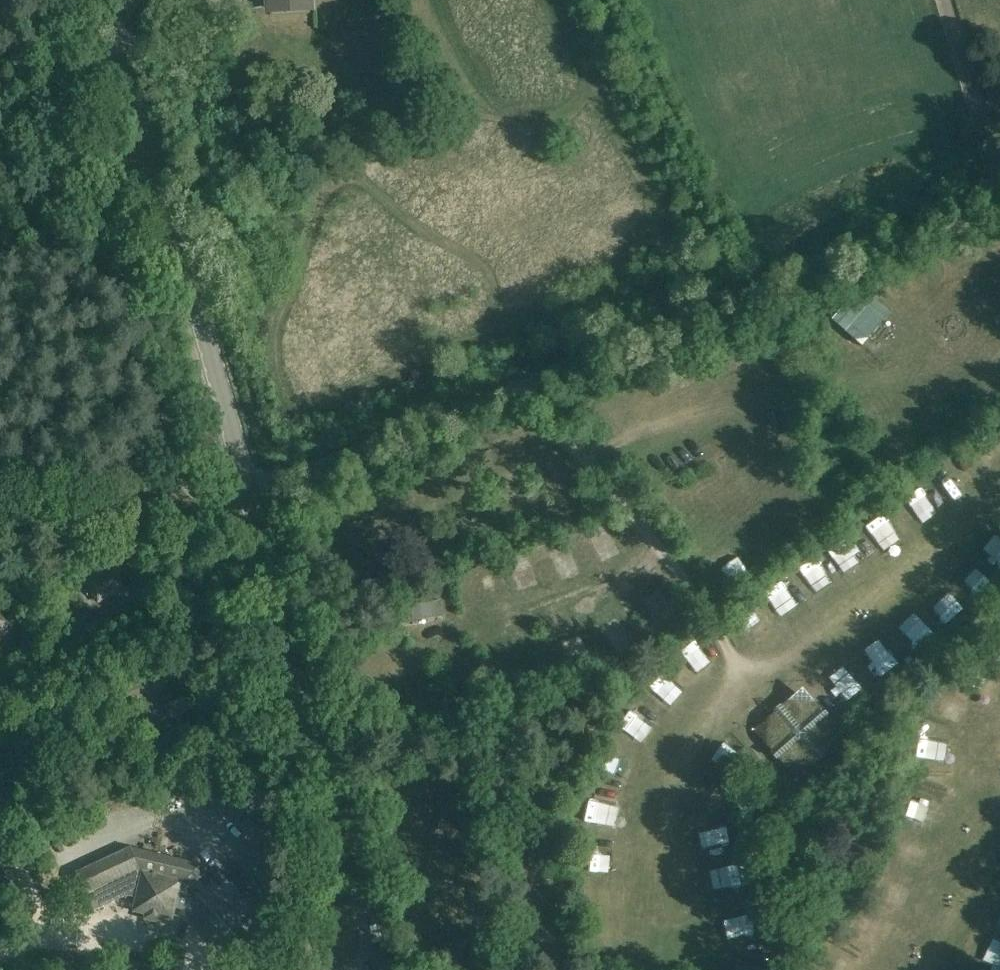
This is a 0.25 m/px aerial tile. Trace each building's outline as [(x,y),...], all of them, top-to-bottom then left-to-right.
[(274,10),(278,10),(278,8),(314,6),(313,0),(274,0),(274,10)] [(770,528),(751,538),(765,563),(784,553),(770,528)] [(115,558),(130,560),(132,547),(117,545),(115,558)] [(510,560),(519,587),(539,581),(530,554),(510,560)] [(807,562),(793,571),(807,594),(822,586),(807,562)] [(113,564),(84,578),(97,603),(125,589),(113,564)] [(978,596),(992,583),(978,568),(964,581),(978,596)] [(788,606),(801,596),(790,581),(776,591),(788,606)] [(952,594),(935,610),(949,624),(966,608),(952,594)] [(398,607),(400,617),(442,610),(441,600),(398,607)] [(742,612),(749,639),(768,634),(761,607),(742,612)] [(0,609),(0,642),(16,625),(0,609)] [(700,679),(717,666),(698,641),(681,653),(700,679)] [(834,674),(853,698),(870,684),(850,661),(834,674)] [(628,720),(656,738),(668,720),(640,701),(628,720)] [(801,711),(796,705),(794,705),(792,706),(788,708),(785,710),(783,711),(785,713),(782,715),(780,713),(779,715),(778,716),(776,718),(775,720),(774,722),(773,724),(773,726),(777,731),(772,736),(773,739),(774,741),(775,744),(776,746),(778,748),(779,751),(781,753),(783,754),(785,756),(788,757),(790,759),(793,760),(798,755),(803,760),(807,757),(806,755),(821,742),(823,744),(827,740),(822,734),(827,729),(827,727),(826,724),(825,722),(823,719),(822,717),(820,715),(818,713),(816,711),(814,709),(812,708),(809,707),(807,706),(801,711)] [(619,772),(624,755),(608,750),(603,767),(619,772)] [(726,780),(701,782),(702,803),(728,801),(726,780)] [(589,790),(585,812),(614,818),(618,796),(589,790)] [(702,833),(705,854),(738,849),(735,827),(702,833)] [(202,864),(133,846),(77,872),(94,910),(126,895),(136,898),(133,910),(145,914),(144,918),(159,922),(160,917),(172,920),(175,907),(185,910),(222,950),(261,915),(227,877),(218,885),(213,880),(211,881),(205,875),(209,871),(202,864)] [(593,868),(611,867),(610,850),(592,851),(593,868)]
